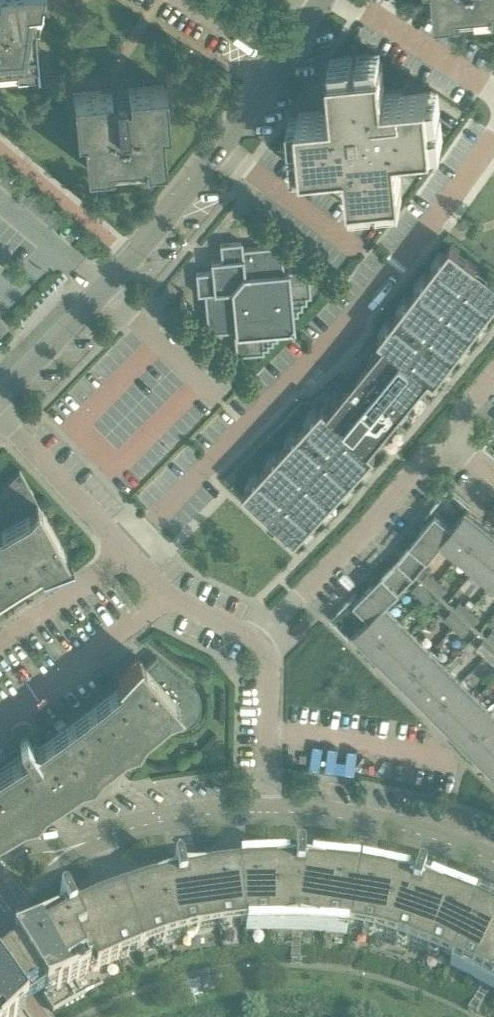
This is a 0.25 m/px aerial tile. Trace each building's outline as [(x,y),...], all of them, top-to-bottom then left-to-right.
[(15,66),(37,64),(34,20),(37,20),(40,0),(0,0),(0,67),(15,66)] [(324,109),(299,112),(304,163),(348,159),(348,164),(351,193),(402,188),(398,144),(434,140),(429,89),(402,92),(385,93),(385,90),(382,60),(330,65),(333,86),(321,87),(324,109)] [(165,160),(162,124),(169,123),(165,83),(128,87),(128,93),(124,93),(124,89),(114,90),(114,94),(104,95),(101,89),(72,92),(76,132),(83,131),(86,166),(108,164),(107,158),(143,154),(144,161),(165,160)] [(310,292),(308,267),(287,269),(287,270),(283,270),(280,243),(242,246),(241,240),(219,242),(221,258),(210,259),(212,270),(195,271),(198,292),(203,292),(208,331),(235,329),(235,333),(234,333),(236,353),(263,351),(263,346),(268,345),(267,341),(272,340),(272,335),(277,335),(276,330),(294,329),(292,308),(297,308),(297,303),(302,302),(301,297),(306,297),(305,292),(310,292)] [(243,491),(296,539),(376,452),(371,447),(429,376),(436,380),(493,304),(493,276),(451,243),(379,337),(385,341),(329,409),(324,404),(243,491)] [(25,567),(36,560),(42,568),(69,557),(19,468),(0,487),(0,582),(25,567)] [(457,555),(484,522),(466,508),(452,526),(440,541),(441,543),(457,555)] [(399,557),(417,573),(441,543),(440,541),(452,526),(436,512),(399,557)] [(493,544),(493,531),(484,522),(457,555),(473,569),(493,544)] [(493,578),(493,544),(473,569),(490,583),(493,578)] [(383,603),(385,605),(413,577),(395,561),(354,602),(369,617),(383,603)] [(438,580),(428,571),(422,578),(432,586),(438,580)] [(447,588),(438,580),(432,586),(441,595),(447,588)] [(428,591),(418,582),(412,589),(422,597),(428,591)] [(437,599),(428,591),(422,597),(431,606),(437,599)] [(470,609),(460,600),(454,607),(464,615),(470,609)] [(354,633),(369,649),(399,619),(385,605),(383,603),(369,617),(354,633)] [(479,617),(470,609),(464,615),(473,624),(479,617)] [(460,620),(450,611),(444,618),(454,626),(460,620)] [(385,664),(414,634),(399,619),(369,649),(385,664)] [(463,635),(469,628),(460,620),(454,626),(463,635)] [(400,679),(430,650),(414,634),(385,664),(400,679)] [(492,649),(483,640),(477,647),(486,655),(492,649)] [(492,649),(486,655),(493,663),(493,651),(492,649)] [(415,694),(445,665),(430,650),(400,679),(415,694)] [(167,725),(174,727),(180,727),(187,725),(191,722),(194,719),(197,716),(199,712),(201,707),(201,703),(200,696),(197,690),(193,685),(156,654),(145,664),(138,656),(118,677),(124,684),(105,700),(84,716),(62,732),(41,746),(38,741),(32,739),(29,734),(34,731),(32,725),(30,723),(27,721),(25,720),(22,720),(19,720),(13,724),(12,726),(11,729),(11,732),(11,734),(13,737),(17,742),(22,739),(25,744),(25,749),(0,765),(0,828),(23,815),(34,812),(36,811),(43,802),(57,793),(55,791),(64,784),(70,793),(127,752),(134,763),(150,740),(148,738),(167,725)] [(431,710),(460,680),(445,665),(415,694),(431,710)] [(446,725),(476,695),(460,680),(431,710),(446,725)] [(462,741),(491,711),(476,695),(446,725),(462,741)] [(493,739),(493,713),(491,711),(462,741),(477,756),(493,739)] [(493,770),(493,739),(477,756),(493,771),(493,770)] [(432,895),(420,891),(423,882),(423,880),(422,878),(421,877),(419,876),(418,876),(416,877),(409,870),(406,873),(405,877),(402,886),(385,882),(386,880),(358,875),(329,872),(329,873),(301,871),(302,861),(302,860),(301,858),(300,857),(298,857),(296,858),(295,859),(286,853),(285,857),(284,861),(284,871),(266,871),(266,869),(238,871),(210,874),(210,876),(183,880),(181,871),(180,869),(178,868),(176,868),(174,869),(173,870),(163,867),(162,871),(163,875),(165,884),(148,889),(148,888),(120,896),(94,906),(94,907),(69,918),(65,910),(64,909),(63,908),(61,908),(59,908),(58,910),(57,911),(47,911),(47,915),(49,918),(52,926),(35,936),(37,939),(15,951),(15,950),(13,951),(43,997),(53,1012),(74,1000),(93,989),(103,984),(97,972),(119,962),(140,953),(163,947),(186,941),(196,939),(220,935),(243,931),(266,931),(291,930),(300,931),(326,933),(348,935),(372,940),(395,945),(404,948),(427,956),(449,964),(469,974),(492,986),(493,987),(493,918),(473,908),(449,899),(446,898),(446,899),(432,895)] [(23,1012),(0,981),(0,1016),(27,1016),(23,1012)]
